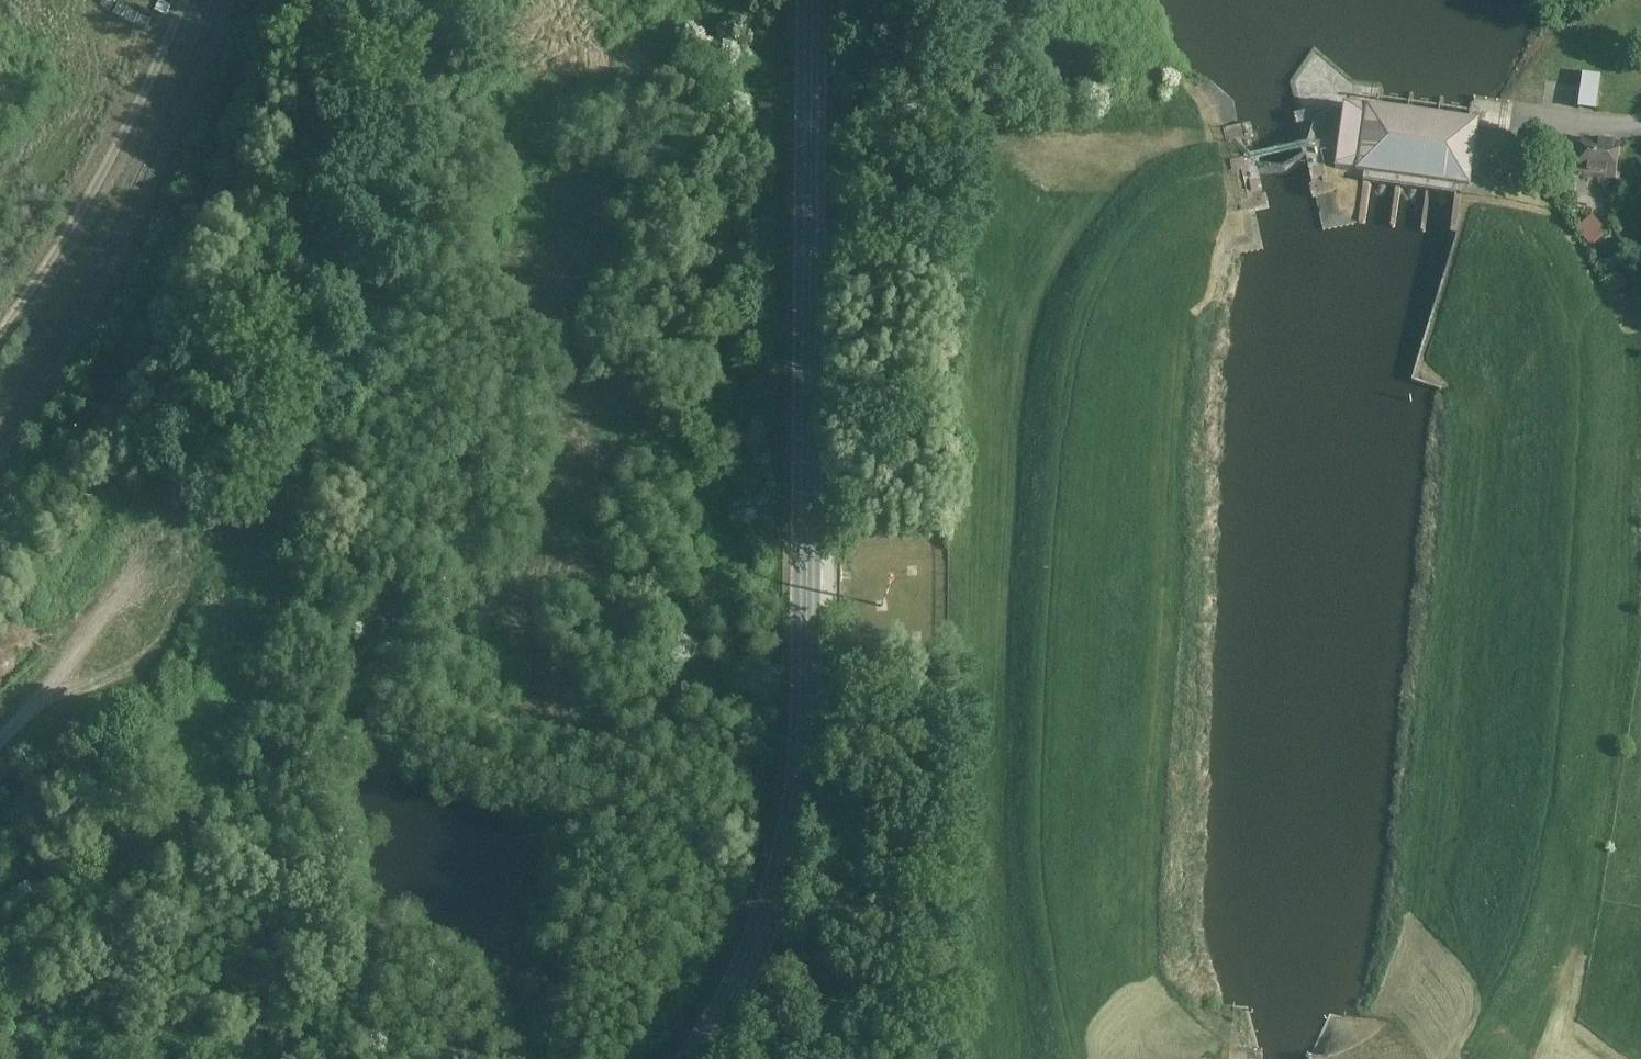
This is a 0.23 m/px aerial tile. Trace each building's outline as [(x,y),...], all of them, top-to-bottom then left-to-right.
[(1328,173),(1467,189),(1475,122),(1335,106),(1328,173)] [(1624,148),(1595,146),(1593,178),(1622,180),(1624,148)] [(837,590),(837,607),(877,608),(877,591),(837,590)]
